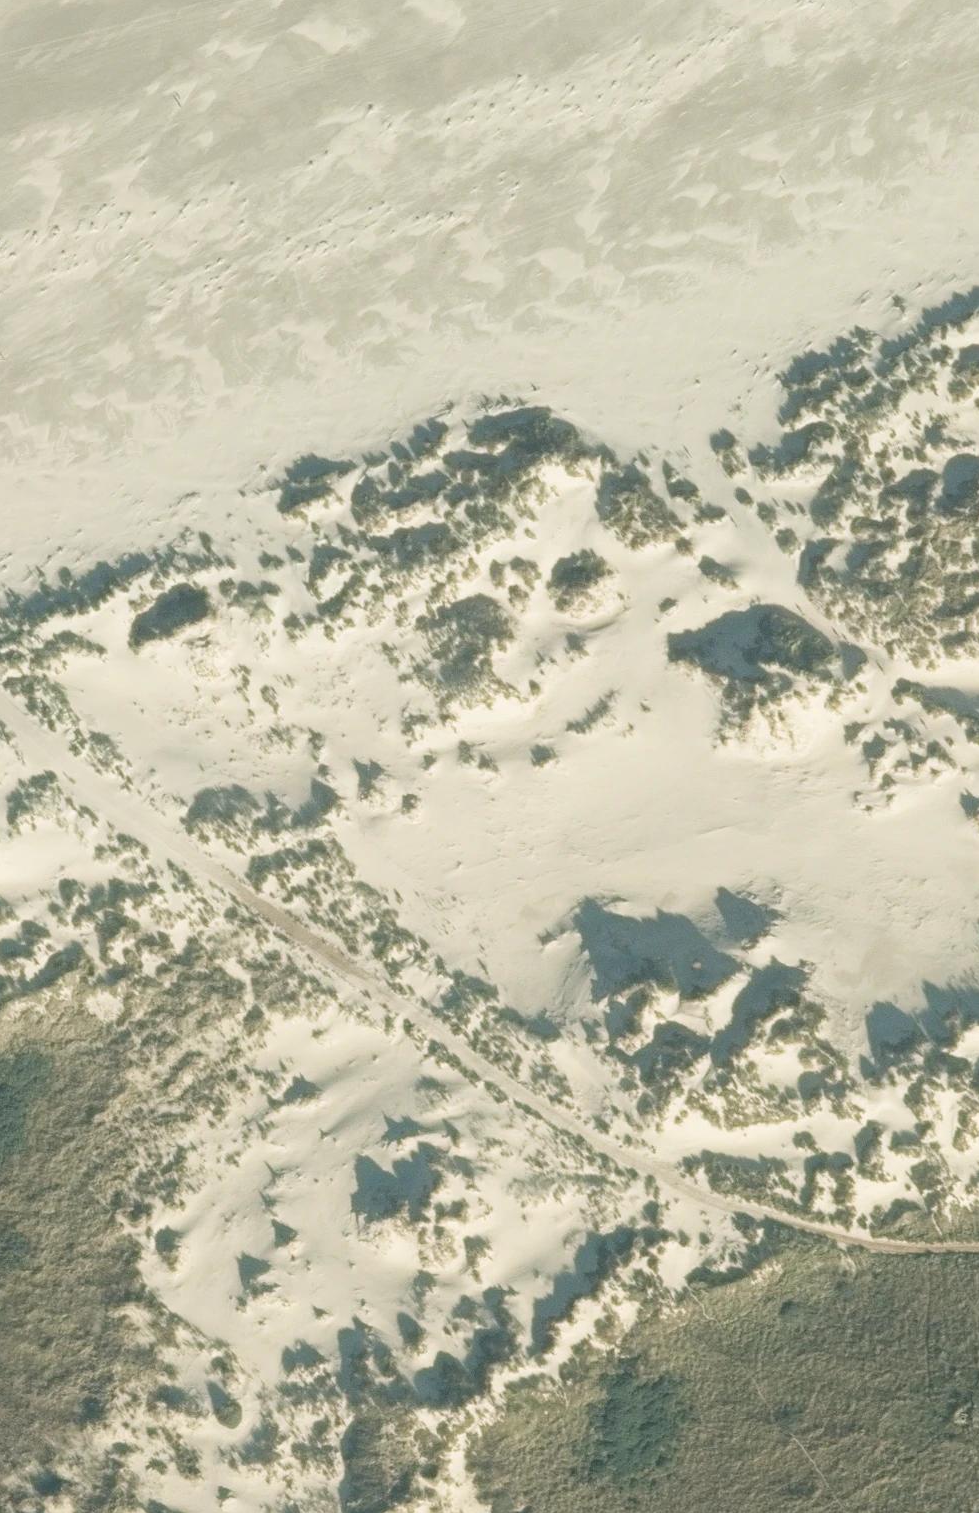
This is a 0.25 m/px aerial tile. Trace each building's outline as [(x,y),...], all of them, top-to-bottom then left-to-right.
[(973,1415),(960,1414),(958,1417),(957,1420),(959,1423),(972,1424),(973,1415)]
